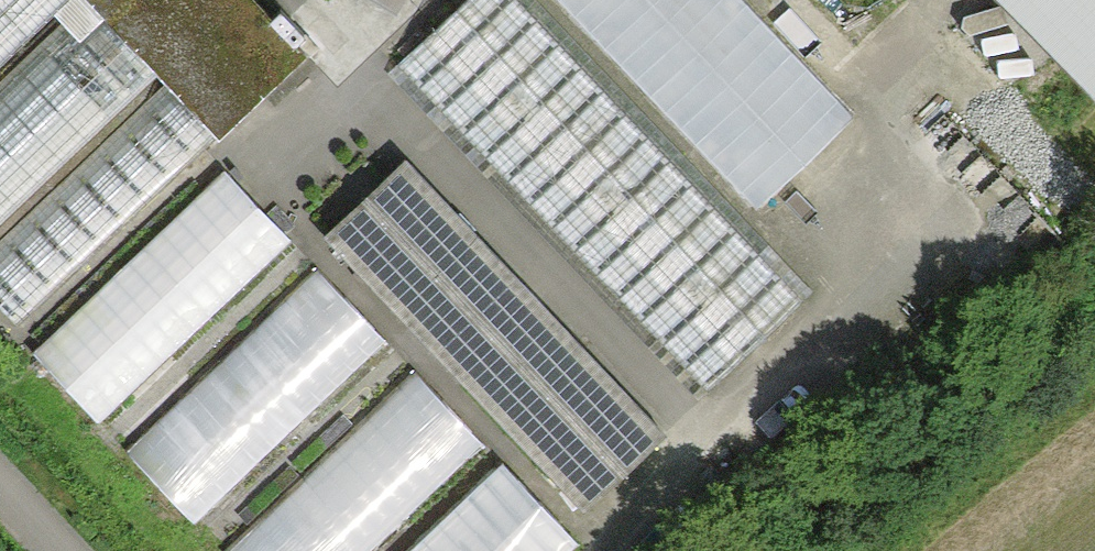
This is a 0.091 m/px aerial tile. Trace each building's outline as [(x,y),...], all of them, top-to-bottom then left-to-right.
[(277,74),(304,48),(257,0),(77,0),(84,7),(0,87),(0,210),(145,71),(160,87),(0,241),(0,304),(18,323),(270,81),(277,74)] [(710,386),(801,292),(500,0),(466,0),(389,79),(708,388),(710,386)] [(766,220),(865,130),(745,0),(563,0),(766,220)] [(1094,74),(1094,0),(1022,0),(1094,74)] [(584,503),(588,500),(662,425),(402,168),(324,246),(584,503)] [(94,415),(96,413),(287,255),(225,181),(32,341),(94,415)] [(186,517),(190,515),(387,355),(323,277),(123,439),(186,517)] [(476,456),(413,375),(223,547),(226,550),(373,550),(476,456)] [(501,471),(406,550),(569,550),(501,471)]
